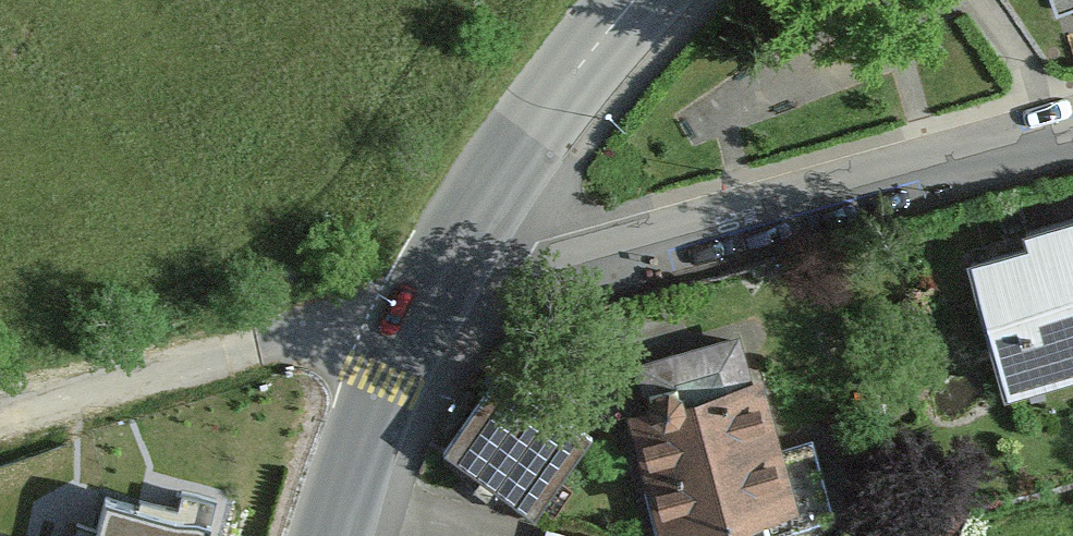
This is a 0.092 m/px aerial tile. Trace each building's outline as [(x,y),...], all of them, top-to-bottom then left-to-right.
[(989,385),(1072,362),(1072,207),(949,241),(989,385)] [(751,337),(614,378),(661,535),(726,535),(803,513),(751,337)] [(486,372),(437,451),(539,514),(588,435),(486,372)] [(218,516),(101,483),(88,535),(213,535),(218,516)]
